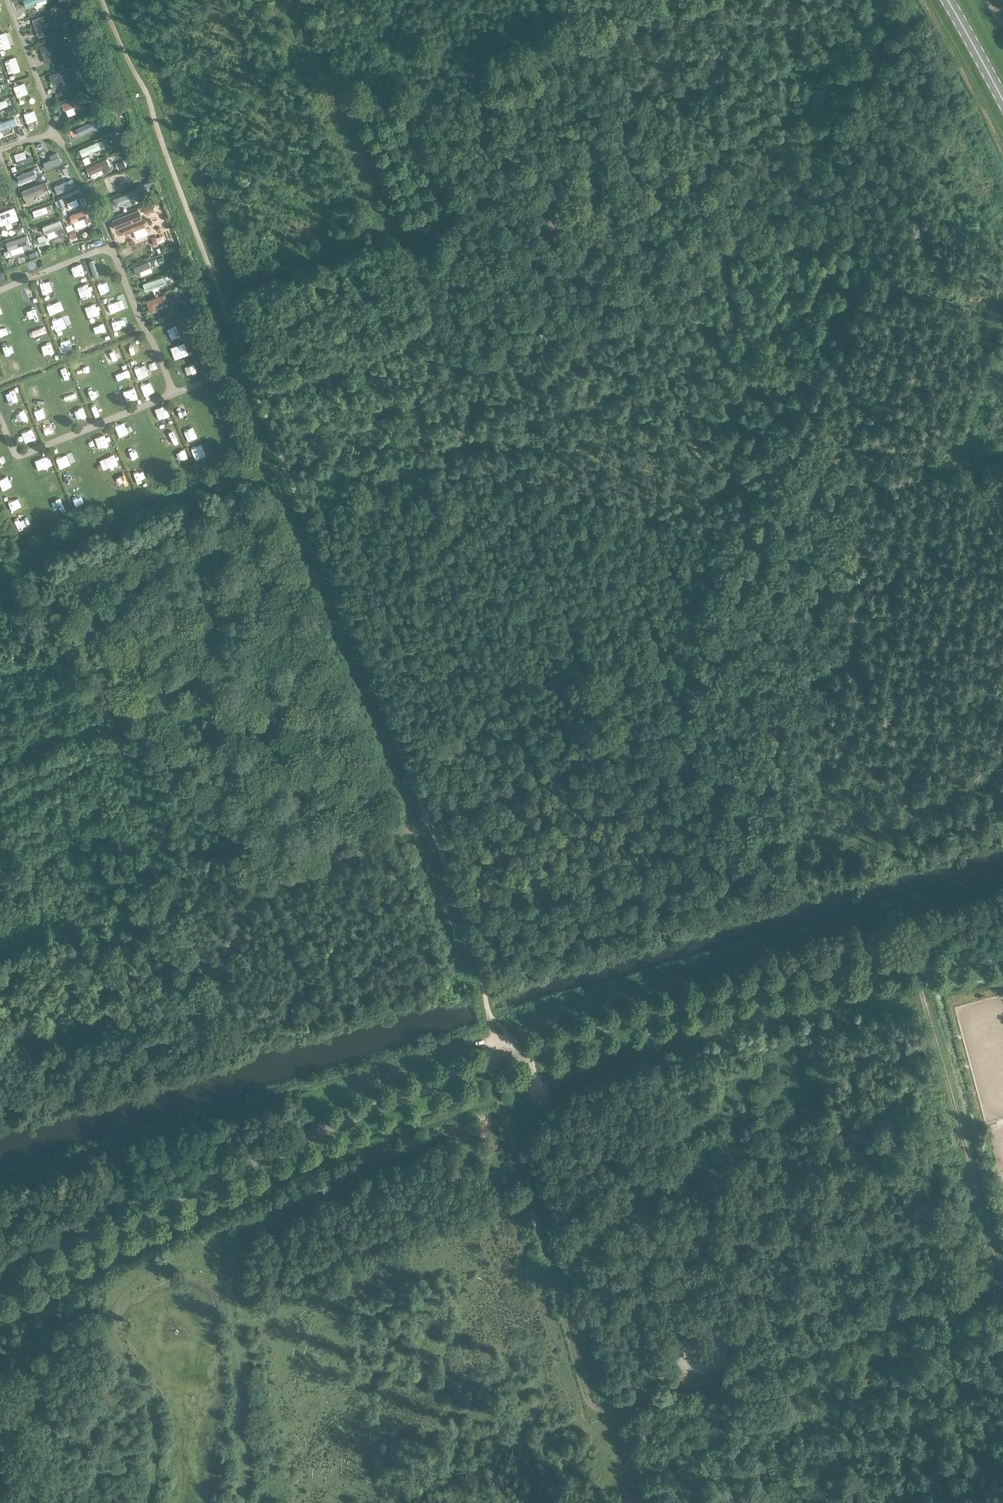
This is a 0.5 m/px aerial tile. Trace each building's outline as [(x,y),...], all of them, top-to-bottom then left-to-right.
[(52,13),(33,20),(36,27),(47,23),(50,32),(58,30),(52,13)] [(75,17),(67,20),(71,31),(79,28),(75,17)] [(0,40),(0,48),(1,50),(7,48),(15,45),(12,36),(0,40)] [(63,38),(40,46),(42,53),(52,50),(56,59),(69,54),(63,38)] [(72,67),(50,75),(53,83),(62,80),(65,88),(76,84),(78,83),(72,67)] [(28,83),(14,88),(17,97),(23,95),(31,92),(32,92),(28,83)] [(64,112),(79,102),(75,95),(60,105),(64,112)] [(0,100),(0,108),(14,103),(11,96),(0,100)] [(37,106),(23,112),(26,121),(32,118),(40,116),(40,115),(37,106)] [(0,121),(0,128),(16,122),(14,115),(0,121)] [(78,123),(79,129),(91,126),(90,121),(78,123)] [(86,153),(98,147),(94,141),(83,147),(86,153)] [(24,152),(15,155),(19,165),(33,160),(31,156),(26,158),(24,152)] [(42,163),(46,169),(61,161),(57,155),(42,163)] [(107,159),(86,168),(89,176),(91,175),(102,170),(104,173),(104,174),(112,171),(110,167),(112,166),(109,159),(107,160),(107,159)] [(124,161),(117,164),(119,171),(127,167),(124,161)] [(21,176),(23,183),(40,179),(39,172),(21,176)] [(49,178),(51,186),(72,181),(69,172),(49,178)] [(102,179),(104,185),(116,181),(114,176),(102,179)] [(26,190),(22,191),(25,199),(33,196),(44,192),(44,190),(49,189),(46,182),(41,184),(26,190)] [(146,185),(137,189),(140,196),(149,193),(147,189),(146,185)] [(0,213),(0,220),(11,216),(13,221),(19,219),(17,214),(14,207),(0,213)] [(87,209),(70,215),(73,222),(84,218),(86,222),(91,220),(90,216),(87,209)] [(139,211),(113,221),(117,230),(123,228),(126,234),(146,226),(139,211)] [(60,220),(43,226),(46,233),(47,233),(57,229),(59,235),(60,237),(66,234),(60,220)] [(6,255),(16,252),(14,246),(22,244),(20,236),(6,240),(4,232),(0,233),(0,235),(6,255)] [(172,233),(164,235),(166,241),(173,239),(172,233)] [(143,254),(148,252),(142,237),(136,240),(143,254)] [(153,259),(138,265),(143,276),(157,270),(153,259)] [(75,269),(80,280),(90,275),(85,265),(75,269)] [(172,272),(174,278),(181,276),(179,270),(172,272)] [(152,293),(172,285),(169,275),(149,283),(152,293)] [(105,288),(110,286),(107,278),(102,280),(105,288)] [(40,284),(42,294),(53,292),(51,282),(40,284)] [(90,292),(94,289),(89,282),(85,285),(90,292)] [(19,288),(19,296),(34,295),(34,287),(19,288)] [(163,296),(146,303),(150,313),(156,311),(154,307),(165,303),(163,296)] [(98,301),(88,307),(93,318),(104,312),(98,301)] [(34,318),(43,314),(38,303),(28,308),(34,318)] [(69,329),(65,316),(54,320),(58,333),(69,329)] [(117,319),(119,328),(125,327),(123,317),(117,319)] [(36,326),(39,335),(50,331),(47,322),(36,326)] [(177,340),(192,335),(188,322),(173,327),(177,340)] [(98,327),(102,336),(111,332),(107,323),(98,327)] [(66,351),(78,346),(75,336),(63,340),(66,351)] [(53,340),(44,345),(49,355),(58,350),(53,340)] [(3,347),(6,356),(19,351),(16,342),(3,347)] [(192,344),(182,349),(187,357),(196,353),(192,344)] [(123,347),(113,351),(118,363),(128,359),(123,347)] [(22,358),(12,363),(16,371),(26,366),(22,358)] [(85,375),(96,370),(92,361),(81,366),(85,375)] [(199,361),(188,364),(191,374),(202,371),(199,361)] [(72,365),(66,367),(70,379),(76,377),(72,365)] [(41,383),(29,386),(31,395),(43,392),(41,383)] [(155,383),(146,386),(148,397),(158,395),(155,383)] [(139,385),(129,387),(132,397),(142,394),(139,385)] [(19,388),(8,391),(12,403),(23,400),(19,388)] [(83,390),(73,393),(76,403),(86,401),(83,390)] [(98,417),(108,413),(104,403),(94,407),(98,417)] [(76,410),(83,420),(92,415),(86,404),(76,410)] [(182,417),(194,414),(192,404),(179,407),(182,417)] [(157,409),(163,423),(173,418),(167,405),(157,409)] [(18,408),(18,417),(31,416),(30,407),(18,408)] [(51,408),(39,411),(41,420),(53,417),(51,408)] [(191,437),(202,434),(199,423),(188,425),(191,437)] [(47,437),(57,433),(55,428),(45,432),(47,437)] [(130,429),(120,433),(124,443),(134,439),(130,429)] [(110,432),(99,436),(103,448),(114,444),(110,432)] [(200,449),(203,457),(213,453),(210,444),(200,449)] [(176,452),(181,462),(191,458),(186,447),(176,452)] [(132,460),(142,456),(139,449),(129,453),(132,460)] [(59,453),(62,463),(67,462),(64,451),(59,453)] [(41,460),(43,470),(55,468),(53,457),(41,460)] [(111,460),(114,469),(124,465),(122,457),(111,460)] [(147,469),(136,473),(140,482),(150,478),(147,469)] [(54,487),(65,482),(60,472),(49,478),(54,487)] [(14,477),(3,481),(6,490),(17,487),(14,477)] [(98,504),(95,493),(84,497),(85,500),(78,502),(80,510),(98,504)] [(68,497),(59,502),(65,511),(73,506),(68,497)] [(22,498),(12,502),(16,511),(26,508),(22,498)]
